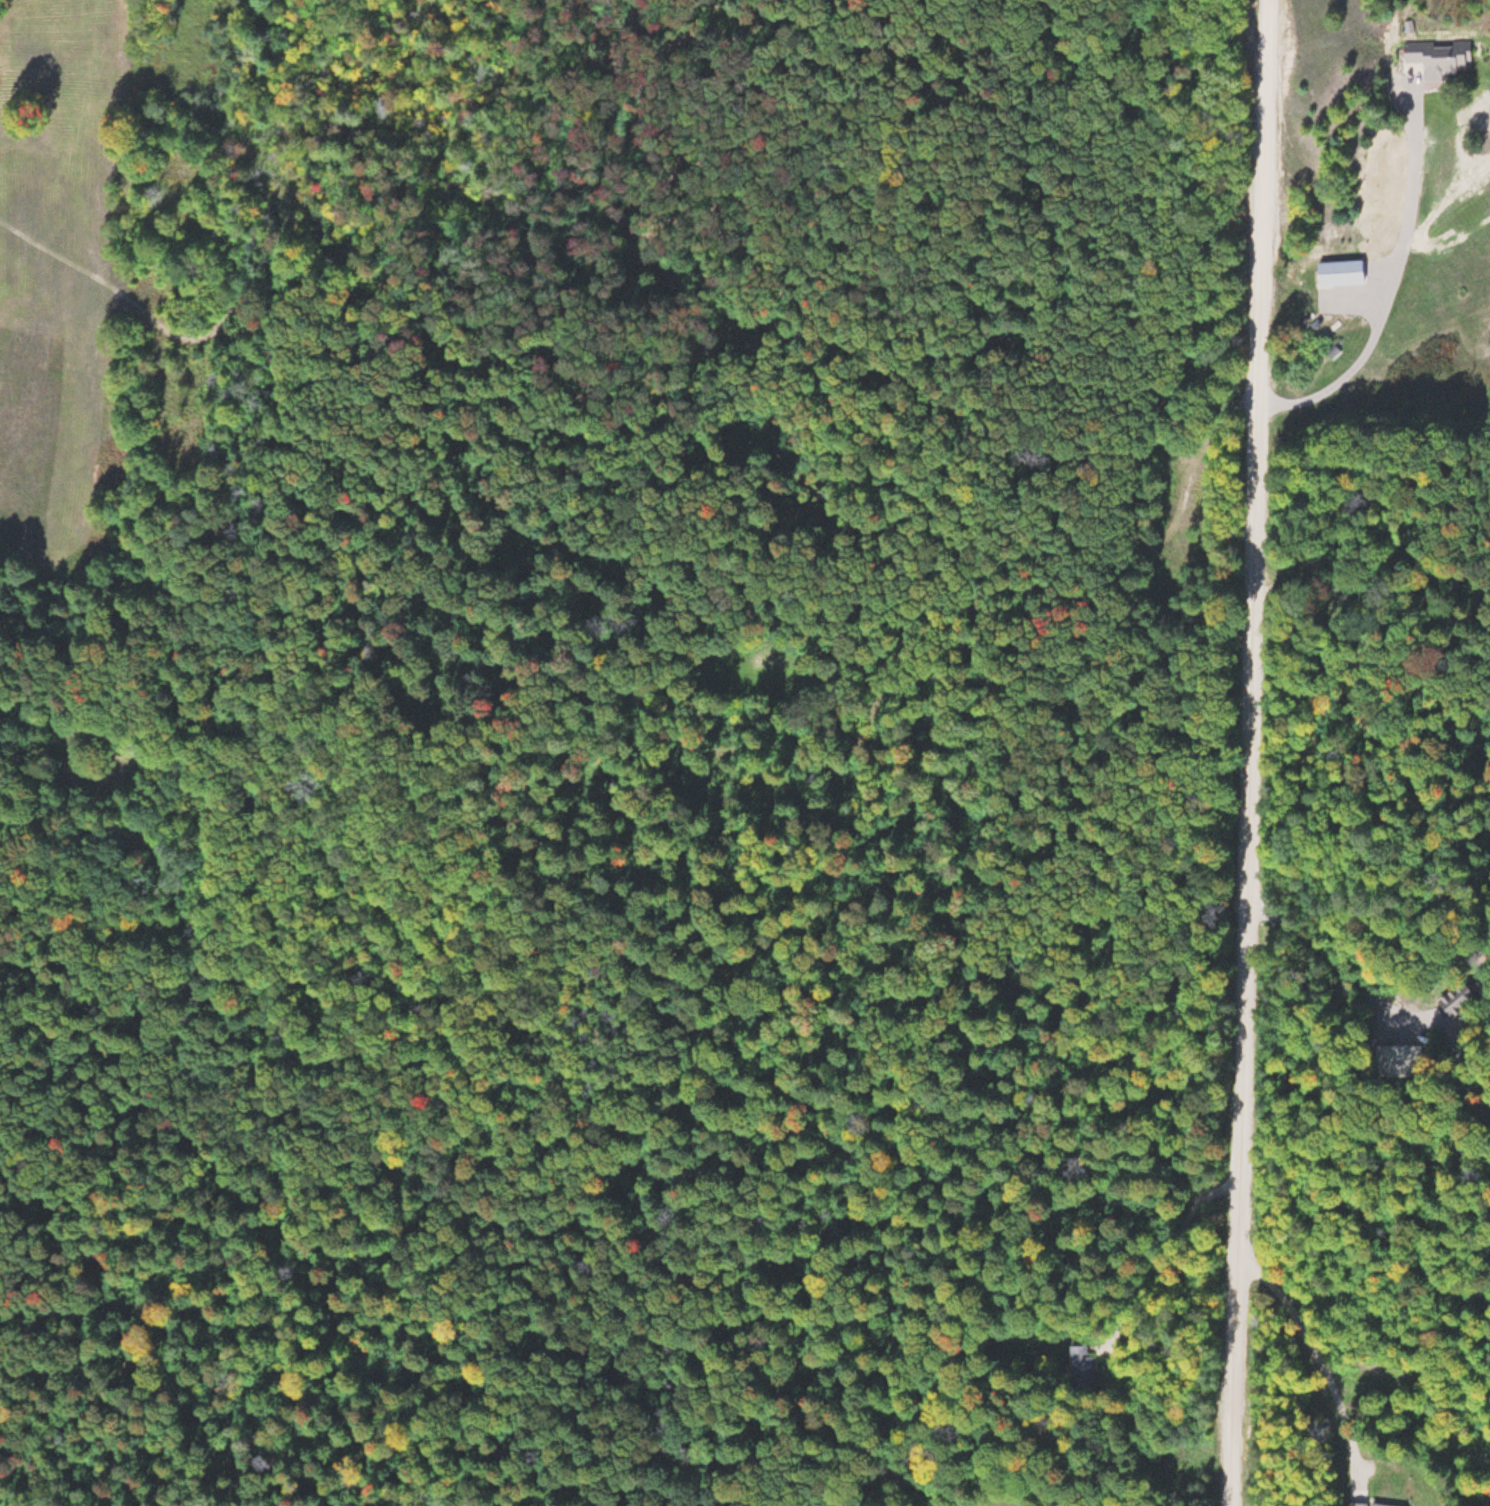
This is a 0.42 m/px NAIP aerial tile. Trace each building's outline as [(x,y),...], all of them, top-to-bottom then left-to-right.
[(1404,42),(1404,62),(1425,63),(1425,70),(1475,70),(1475,42),(1404,42)] [(1095,1386),(1095,1345),(1073,1345),(1073,1386),(1095,1386)]
